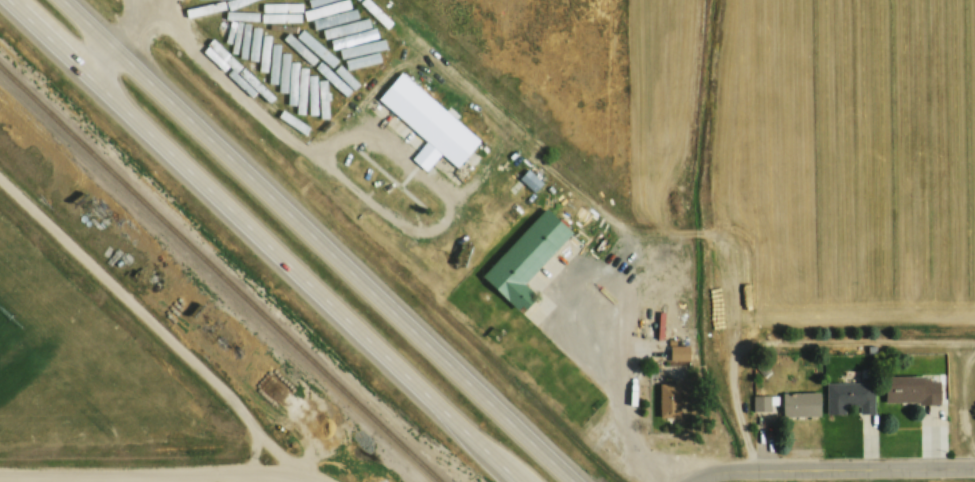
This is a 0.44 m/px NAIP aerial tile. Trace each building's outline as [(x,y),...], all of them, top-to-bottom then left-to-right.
[(313,29),(327,26),(329,34),(333,39),(335,50),(348,47),(350,54),(356,49),(361,55),(345,58),(347,69),(380,62),(377,51),(386,44),(380,37),(377,27),(370,29),(368,17),(357,20),(356,12),(349,4),(348,0),(307,0),(313,29)] [(342,93),(355,80),(324,49),(311,62),(342,93)] [(376,100),(456,167),(479,140),(400,72),(376,100)] [(519,312),(534,294),(524,285),(571,233),(543,208),(480,278),(519,312)] [(688,346),(670,346),(670,360),(688,360),(688,346)] [(939,404),(939,377),(884,377),(884,404),(939,404)] [(659,418),(679,418),(679,383),(659,383),(659,418)] [(874,414),(874,383),(827,383),(827,410),(859,410),(859,414),(874,414)] [(819,393),(782,393),(782,418),(819,418),(819,393)] [(753,411),(770,411),(770,396),(753,396),(753,411)]
